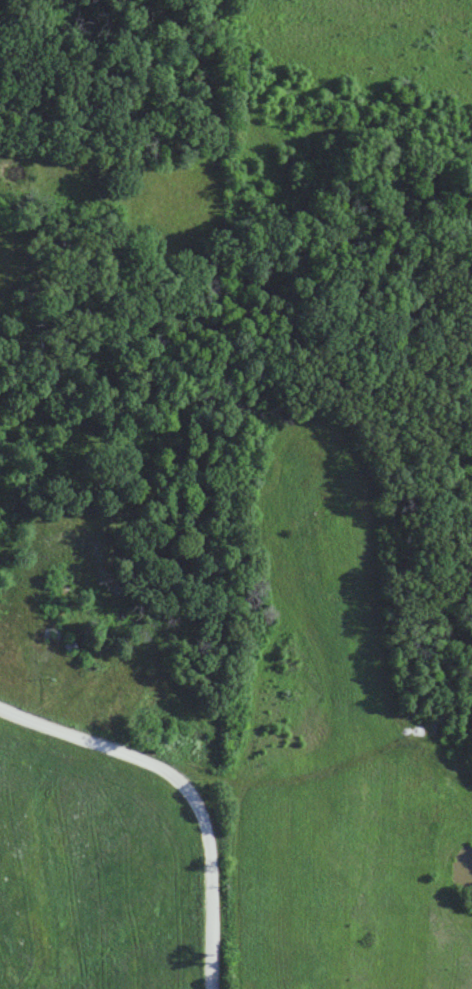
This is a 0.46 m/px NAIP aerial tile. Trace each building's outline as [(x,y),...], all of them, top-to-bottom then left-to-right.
[(186,754),(190,747),(177,740),(173,747),(186,754)]
